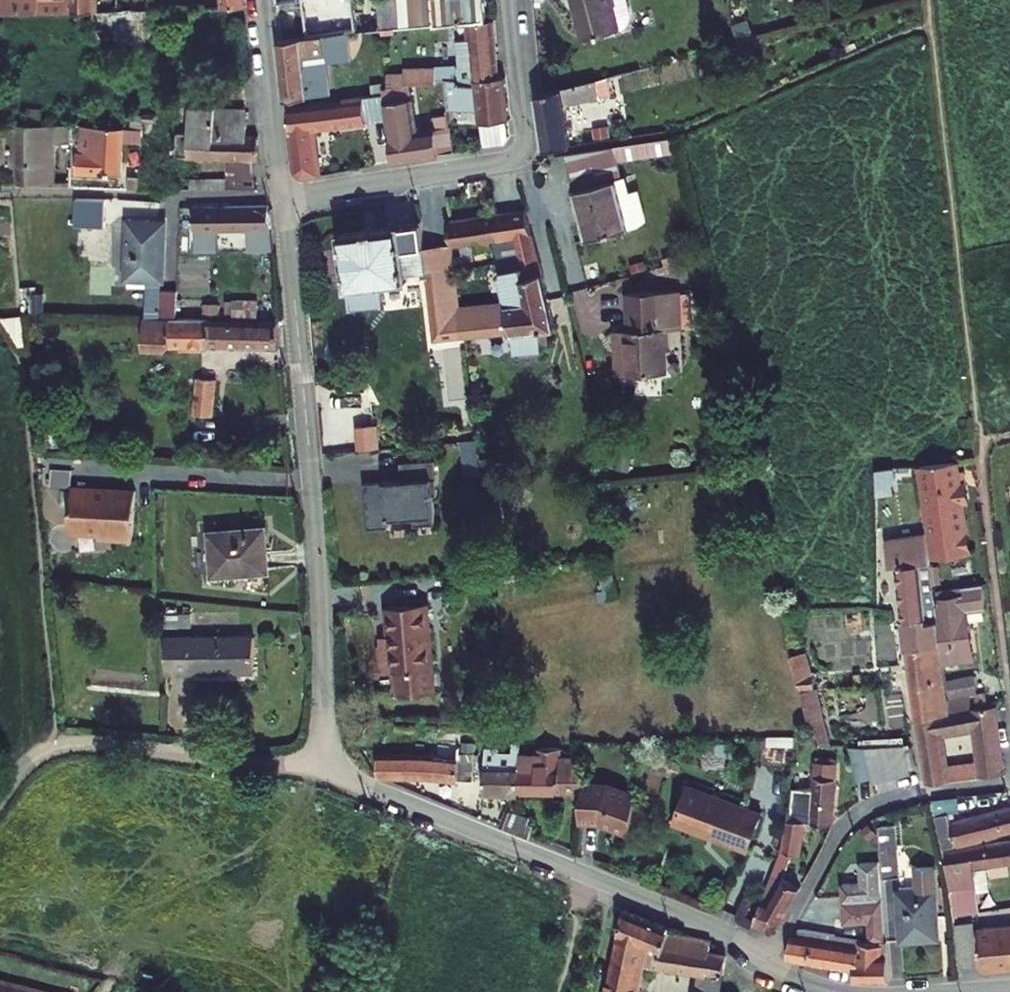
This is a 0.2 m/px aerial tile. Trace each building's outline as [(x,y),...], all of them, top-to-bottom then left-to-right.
[(84,21),(83,0),(59,0),(59,13),(54,13),(53,5),(44,5),(44,0),(0,0),(0,21),(84,21)] [(210,9),(194,11),(194,19),(238,18),(235,0),(209,0),(210,9)] [(282,40),(323,35),(326,35),(321,2),(321,0),(276,0),(282,40)] [(400,27),(397,0),(344,0),(321,2),(326,35),(347,33),(400,27)] [(400,27),(488,19),(486,0),(397,0),(400,27)] [(582,39),(621,29),(627,23),(629,11),(626,0),(572,0),(582,39)] [(140,20),(84,21),(84,53),(142,54),(140,20)] [(388,74),(388,88),(407,86),(426,84),(445,84),(444,78),(458,78),(459,83),(476,84),(475,80),(499,77),(493,20),(468,22),(470,40),(456,41),(459,65),(405,68),(405,73),(388,74)] [(753,38),(746,21),(732,26),(739,44),(753,38)] [(277,40),(285,100),(330,94),(327,63),(351,60),(347,33),(326,35),(323,35),(282,40),(277,40)] [(572,145),(566,105),(620,92),(616,75),(536,95),(545,149),(572,145)] [(478,109),(480,123),(510,119),(505,77),(499,77),(475,80),(476,84),(459,83),(458,78),(444,78),(445,84),(446,90),(448,108),(478,109)] [(380,93),(379,83),(367,84),(368,94),(380,93)] [(393,161),(453,152),(450,127),(408,133),(403,110),(410,109),(407,92),(407,86),(388,88),(383,88),(383,94),(387,120),(393,161)] [(366,122),(387,120),(383,94),(363,97),(366,122)] [(314,129),(366,122),(363,97),(343,99),(343,101),(288,108),(289,132),(294,173),(301,177),(321,175),(314,129)] [(243,127),(242,104),(184,104),(182,129),(176,129),(175,159),(223,161),(223,181),(182,181),(182,192),(250,193),(251,162),(259,162),(253,128),(243,127)] [(129,126),(129,134),(143,135),(142,120),(134,120),(134,126),(129,126)] [(506,120),(480,123),(483,148),(504,144),(508,137),(506,120)] [(595,140),(610,137),(608,125),(593,128),(595,140)] [(0,130),(0,193),(36,194),(33,153),(55,153),(55,132),(0,130)] [(58,160),(57,183),(104,184),(104,152),(129,152),(129,134),(62,132),(61,160),(58,160)] [(629,191),(619,194),(615,180),(620,179),(616,162),(640,158),(638,143),(565,154),(587,239),(638,226),(646,220),(638,189),(629,191)] [(549,163),(545,158),(538,167),(544,170),(548,168),(549,163)] [(615,180),(619,194),(629,191),(626,177),(620,179),(615,180)] [(109,214),(110,201),(80,200),(80,212),(109,214)] [(538,257),(525,211),(494,214),(497,239),(509,237),(517,262),(520,262),(538,257)] [(497,239),(494,214),(492,215),(448,220),(451,245),(475,241),(491,239),(497,239)] [(258,223),(177,219),(177,237),(260,241),(258,223)] [(398,226),(340,233),(351,309),(384,305),(381,283),(408,280),(407,273),(421,271),(427,270),(424,247),(421,221),(398,224),(398,226)] [(107,252),(109,236),(92,233),(89,249),(107,252)] [(153,234),(118,237),(122,290),(136,289),(137,295),(158,294),(153,234)] [(496,265),(497,268),(517,262),(509,237),(497,239),(491,239),(496,265)] [(475,241),(477,251),(492,248),(491,239),(475,241)] [(454,292),(449,245),(424,247),(427,270),(428,278),(430,295),(454,292)] [(104,252),(87,253),(88,267),(105,266),(104,252)] [(521,279),(542,273),(542,272),(538,257),(520,262),(517,262),(521,279)] [(517,262),(497,268),(505,304),(526,303),(548,298),(542,273),(521,279),(517,262)] [(668,271),(643,277),(645,286),(670,280),(668,271)] [(617,329),(618,374),(667,372),(666,349),(669,349),(668,329),(682,329),(680,291),(628,292),(629,329),(617,329)] [(456,310),(454,292),(430,295),(432,314),(436,341),(460,338),(456,310)] [(172,298),(158,297),(158,329),(130,329),(129,364),(153,364),(160,358),(275,358),(272,331),(174,330),(172,298)] [(554,328),(548,298),(526,303),(505,304),(456,310),(460,338),(465,338),(480,336),(512,333),(514,354),(541,351),(540,345),(538,330),(545,329),(554,328)] [(257,302),(225,301),(225,317),(256,318),(257,302)] [(538,330),(540,345),(547,344),(545,329),(538,330)] [(468,357),(482,356),(480,336),(465,338),(468,357)] [(210,391),(190,390),(191,424),(210,424),(210,391)] [(468,476),(481,474),(477,440),(460,441),(464,476),(468,476)] [(614,468),(629,472),(633,455),(618,452),(614,468)] [(487,489),(513,486),(509,456),(484,459),(487,489)] [(362,484),(366,530),(388,528),(387,520),(412,518),(413,526),(434,524),(431,496),(436,495),(433,460),(398,463),(400,481),(362,484)] [(960,484),(957,462),(921,467),(925,494),(920,495),(923,511),(927,511),(933,557),(970,552),(963,503),(968,503),(965,483),(960,484)] [(894,492),(892,478),(896,477),(895,467),(876,470),(877,495),(894,492)] [(483,489),(481,474),(468,476),(469,491),(483,489)] [(69,489),(67,541),(132,543),(133,491),(69,489)] [(930,591),(934,591),(933,583),(931,568),(926,534),(885,540),(889,567),(895,566),(902,620),(926,617),(925,609),(927,609),(926,597),(931,597),(930,591)] [(254,538),(202,539),(203,582),(256,579),(254,538)] [(940,567),(931,568),(933,583),(942,581),(940,567)] [(612,576),(602,579),(605,589),(600,591),(603,600),(618,595),(612,576)] [(965,596),(936,600),(944,662),(975,658),(968,611),(986,609),(983,584),(964,587),(965,596)] [(934,591),(936,600),(965,596),(964,587),(934,591)] [(906,648),(938,645),(936,600),(934,591),(930,591),(931,597),(926,597),(927,609),(925,609),(926,617),(902,620),(906,648)] [(435,691),(428,603),(386,607),(388,636),(389,644),(382,645),(379,645),(381,672),(396,670),(399,694),(435,691)] [(241,644),(175,651),(175,688),(245,685),(241,644)] [(948,701),(938,645),(906,648),(918,720),(950,716),(948,701)] [(790,655),(801,689),(816,686),(814,673),(811,674),(804,652),(790,655)] [(974,675),(947,680),(950,697),(977,692),(974,675)] [(801,692),(808,721),(823,717),(816,688),(801,692)] [(987,703),(985,693),(976,694),(978,704),(987,703)] [(994,706),(971,709),(969,697),(948,701),(950,716),(918,720),(928,783),(947,781),(945,766),(941,742),(944,735),(976,730),(980,761),(982,776),(1004,773),(994,706)] [(820,742),(830,744),(823,717),(808,721),(820,742)] [(886,745),(904,744),(904,738),(864,740),(865,747),(866,747),(886,745)] [(706,739),(708,763),(727,762),(725,739),(706,739)] [(461,752),(474,753),(474,743),(462,743),(461,749),(461,752)] [(914,753),(910,743),(904,744),(907,755),(914,753)] [(909,767),(916,766),(914,753),(907,755),(904,744),(886,745),(893,777),(911,773),(909,767)] [(875,782),(893,777),(886,745),(866,747),(875,782)] [(378,778),(386,778),(435,779),(458,783),(458,780),(473,780),(474,753),(460,753),(461,749),(437,746),(437,756),(378,755),(378,778)] [(484,791),(518,792),(519,756),(520,746),(513,746),(513,756),(499,756),(499,749),(486,749),(484,791)] [(857,781),(871,777),(865,747),(849,746),(857,781)] [(519,756),(518,792),(581,793),(584,769),(579,769),(579,756),(559,755),(560,761),(539,762),(539,756),(519,756)] [(980,761),(945,766),(947,781),(982,776),(980,761)] [(833,824),(837,764),(814,763),(812,793),(789,792),(786,820),(811,823),(815,823),(833,824)] [(630,830),(637,795),(605,783),(583,782),(580,819),(605,820),(630,830)] [(747,850),(761,813),(689,785),(674,823),(747,850)] [(959,797),(933,801),(935,814),(961,809),(959,797)] [(950,821),(948,813),(935,816),(945,848),(1009,830),(1009,807),(950,821)] [(530,817),(509,811),(502,827),(530,837),(534,825),(528,823),(530,817)] [(781,850),(754,922),(771,929),(778,926),(800,888),(782,878),(791,854),(797,856),(800,841),(811,843),(815,823),(811,823),(786,820),(781,850)] [(878,825),(882,877),(899,876),(895,824),(878,825)] [(1009,862),(1009,840),(945,851),(954,914),(977,911),(975,892),(972,868),(988,866),(1009,862)] [(883,939),(878,862),(859,863),(860,883),(842,884),(845,923),(869,921),(870,940),(883,939)] [(990,890),(988,866),(972,868),(975,892),(990,890)] [(900,940),(938,938),(934,867),(916,868),(917,885),(900,886),(901,891),(897,891),(900,940)] [(959,967),(976,966),(972,923),(955,924),(959,967)] [(614,991),(728,991),(734,965),(714,960),(715,953),(684,946),(685,939),(632,925),(614,991)] [(981,971),(993,970),(995,938),(1009,939),(1009,925),(978,927),(981,971)] [(859,942),(860,939),(798,929),(797,939),(791,938),(788,958),(855,969),(859,942)] [(993,970),(1009,969),(1009,939),(995,938),(993,970)] [(853,981),(889,981),(886,945),(880,945),(859,942),(855,969),(853,981)]
